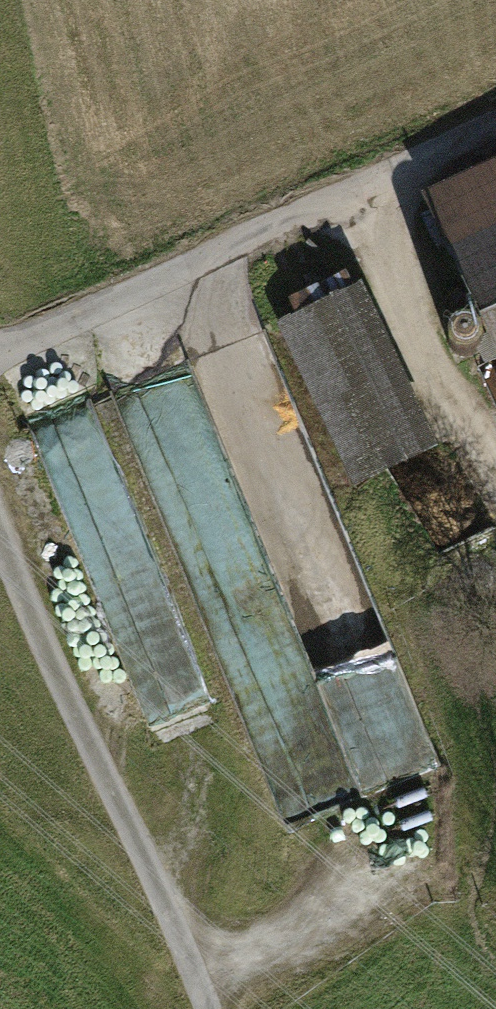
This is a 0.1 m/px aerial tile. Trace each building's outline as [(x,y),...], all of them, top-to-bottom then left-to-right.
[(462,254),(495,328),(495,238),(462,254)] [(351,288),(288,318),(364,473),(426,443),(351,288)]
